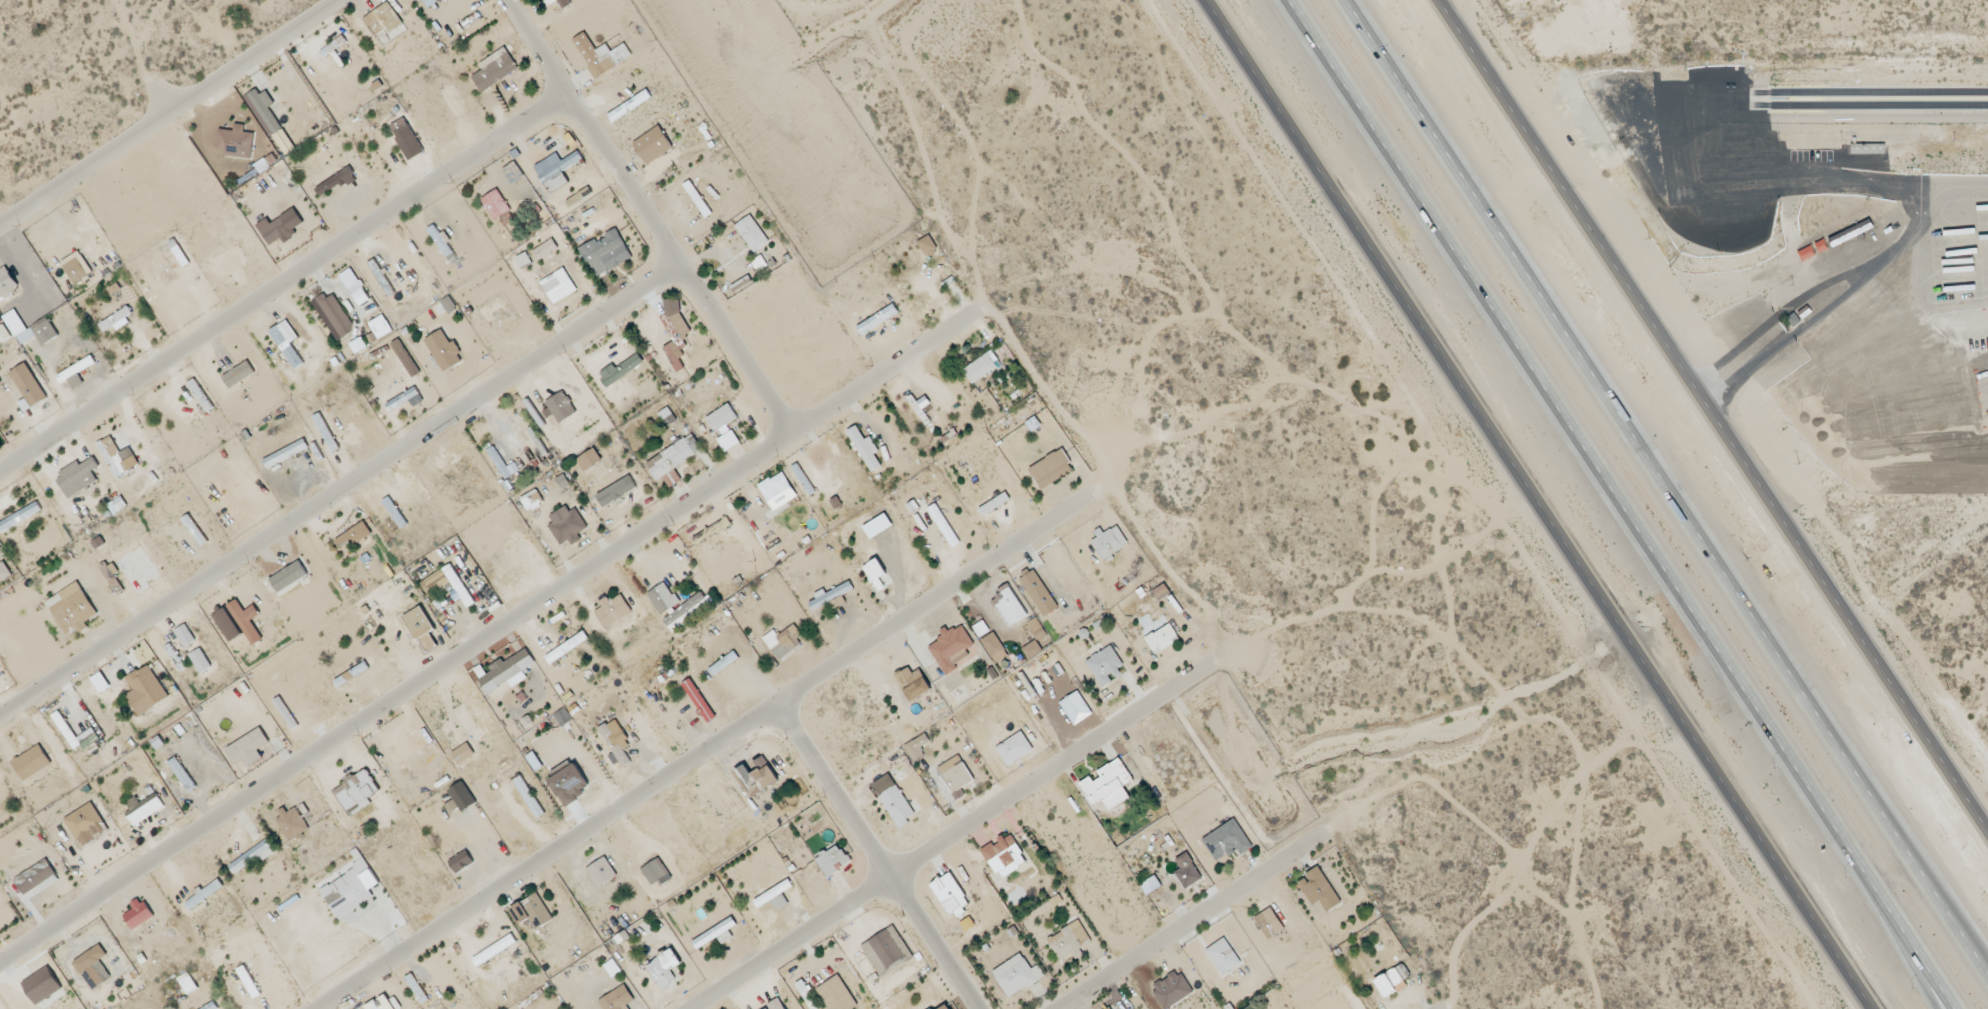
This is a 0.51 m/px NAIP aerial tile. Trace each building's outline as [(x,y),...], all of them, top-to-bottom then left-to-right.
[(427,9),(439,3),(437,0),(422,0),(427,9)] [(561,10),(569,6),(566,0),(556,0),(561,10)] [(632,57),(624,44),(611,52),(606,45),(595,51),(585,33),(572,40),(596,79),(632,57)] [(482,93),(518,69),(504,48),(479,65),(483,70),(472,77),(482,93)] [(270,108),(275,105),(267,91),(260,95),(257,90),(247,95),(284,156),(295,150),(270,108)] [(391,126),(398,139),(412,131),(404,118),(391,126)] [(251,160),(254,134),(244,132),(245,126),(234,124),(233,131),(219,129),(217,148),(226,149),(225,157),(251,160)] [(673,149),(659,126),(633,143),(646,166),(673,149)] [(562,171),(582,160),(578,152),(561,161),(557,154),(534,166),(549,194),(569,184),(562,171)] [(259,174),(277,162),(272,154),(254,166),(259,174)] [(355,176),(351,169),(316,187),(320,195),(355,176)] [(494,221),(511,211),(498,189),(481,199),(494,221)] [(734,227),(754,253),(769,242),(749,215),(734,227)] [(261,229),(268,244),(291,234),(284,219),(261,229)] [(454,255),(446,245),(449,243),(435,224),(427,231),(449,260),(454,255)] [(580,248),(595,278),(632,259),(617,230),(594,242),(593,241),(580,248)] [(917,243),(927,258),(938,251),(928,236),(917,243)] [(532,252),(538,262),(558,249),(552,239),(532,252)] [(521,268),(531,264),(526,253),(516,257),(521,268)] [(756,272),(767,267),(762,256),(751,261),(756,272)] [(89,276),(78,258),(64,266),(75,285),(89,276)] [(5,267),(0,270),(0,296),(1,298),(18,286),(5,267)] [(359,307),(370,300),(351,268),(339,275),(359,307)] [(577,291),(564,268),(539,282),(553,305),(577,291)] [(330,293),(317,302),(342,339),(355,330),(330,293)] [(663,301),(666,315),(667,315),(673,349),(685,347),(683,338),(687,337),(680,298),(663,301)] [(856,328),(861,336),(898,313),(893,305),(856,328)] [(134,318),(129,308),(99,324),(103,332),(114,326),(116,328),(134,318)] [(368,323),(378,340),(393,332),(383,315),(368,323)] [(22,346),(38,338),(42,345),(58,337),(49,319),(17,335),(22,346)] [(304,364),(290,344),(298,338),(286,320),(269,331),(294,370),(304,364)] [(11,338),(4,325),(0,327),(0,344),(11,338)] [(424,341),(444,373),(464,361),(452,342),(449,343),(441,330),(424,341)] [(356,355),(368,349),(362,338),(350,344),(356,355)] [(684,370),(679,359),(683,357),(676,342),(663,347),(676,374),(684,370)] [(1000,365),(991,351),(963,371),(972,384),(1000,365)] [(599,375),(608,388),(644,363),(638,354),(615,369),(613,365),(599,375)] [(95,364),(91,357),(57,377),(61,384),(95,364)] [(230,390),(255,373),(247,361),(222,377),(230,390)] [(29,408),(46,400),(27,363),(11,372),(29,408)] [(386,404),(390,412),(410,401),(413,408),(423,402),(416,388),(386,404)] [(577,414),(564,391),(545,403),(558,425),(577,414)] [(705,419),(714,433),(737,418),(728,404),(705,419)] [(676,421),(668,408),(657,414),(665,427),(676,421)] [(847,431),(871,474),(882,468),(874,454),(879,452),(870,437),(864,440),(856,426),(847,431)] [(724,452),(740,445),(733,431),(717,439),(724,452)] [(657,482),(664,478),(670,488),(681,481),(674,468),(702,451),(692,435),(645,463),(657,482)] [(97,444),(114,478),(139,465),(130,448),(120,453),(111,437),(97,444)] [(263,460),(267,468),(309,449),(305,440),(263,460)] [(486,451),(505,480),(519,471),(515,464),(508,468),(494,447),(486,451)] [(576,460),(584,473),(602,461),(594,449),(576,460)] [(1028,469),(1040,490),(1074,471),(1062,450),(1028,469)] [(55,477),(68,499),(97,482),(92,472),(99,468),(93,458),(80,465),(79,463),(55,477)] [(773,512),(797,497),(781,472),(760,485),(767,497),(765,498),(773,512)] [(569,484),(563,475),(555,480),(561,489),(569,484)] [(637,489),(630,476),(595,496),(603,508),(637,489)] [(544,504),(537,491),(521,501),(528,513),(544,504)] [(1010,501),(1006,494),(978,509),(982,516),(1010,501)] [(382,502),(400,529),(407,525),(389,497),(382,502)] [(42,513),(38,504),(0,521),(0,531),(0,532),(42,513)] [(587,532),(570,504),(545,519),(562,546),(569,541),(570,542),(587,532)] [(960,544),(936,504),(928,509),(952,549),(960,544)] [(692,537),(697,546),(732,528),(728,519),(692,537)] [(349,542),(353,547),(372,535),(364,522),(334,541),(339,548),(349,542)] [(1091,542),(1104,561),(1128,544),(1116,526),(1101,536),(1101,535),(1091,542)] [(758,538),(771,552),(780,544),(767,529),(758,538)] [(877,593),(885,588),(880,579),(887,575),(878,559),(863,567),(877,593)] [(308,575),(299,561),(270,580),(279,594),(308,575)] [(4,562),(0,564),(0,581),(1,583),(12,575),(4,562)] [(115,594),(122,590),(114,575),(119,573),(113,562),(101,568),(115,594)] [(443,569),(454,591),(450,593),(455,602),(461,598),(467,609),(474,605),(452,564),(443,569)] [(1020,579),(1042,618),(1057,610),(1036,570),(1020,579)] [(449,584),(446,578),(427,589),(430,595),(449,584)] [(67,635),(76,629),(77,631),(99,616),(77,582),(46,602),(67,635)] [(809,604),(813,611),(854,591),(849,582),(825,594),(823,590),(814,594),(817,600),(809,604)] [(660,616),(679,605),(666,583),(647,594),(660,616)] [(1168,594),(1165,586),(1154,591),(1157,599),(1168,594)] [(673,634),(713,605),(703,591),(663,620),(673,634)] [(595,611),(604,629),(632,614),(622,595),(609,602),(607,598),(599,602),(602,608),(595,611)] [(244,612),(236,600),(227,606),(254,646),(263,640),(251,621),(260,615),(254,605),(244,612)] [(404,617),(426,653),(437,646),(429,634),(435,630),(421,607),(404,617)] [(241,636),(228,608),(214,615),(227,643),(241,636)] [(1047,636),(1036,618),(1027,624),(1038,642),(1047,636)] [(978,637),(986,634),(981,623),(973,627),(978,637)] [(944,675),(978,657),(961,624),(941,634),(943,638),(929,646),(944,675)] [(1180,640),(1170,624),(1145,639),(1155,655),(1180,640)] [(183,648),(195,642),(187,625),(175,630),(183,648)] [(778,636),(773,630),(762,638),(778,660),(805,641),(794,625),(778,636)] [(545,657),(550,665),(589,640),(584,632),(545,657)] [(996,664),(1008,655),(993,633),(980,641),(996,664)] [(1029,660),(1042,652),(1036,641),(1022,649),(1029,660)] [(165,647),(178,672),(185,669),(172,644),(165,647)] [(1102,689),(1114,682),(1111,678),(1125,669),(1110,646),(1085,662),(1102,689)] [(211,669),(202,649),(190,654),(199,674),(211,669)] [(708,669),(713,676),(739,659),(735,653),(708,669)] [(500,688),(508,682),(512,688),(528,679),(514,657),(504,663),(502,659),(487,668),(500,688)] [(334,681),(339,688),(369,669),(365,662),(334,681)] [(126,679),(134,691),(126,696),(140,717),(169,697),(147,665),(126,679)] [(912,674),(908,668),(894,676),(910,703),(932,691),(919,669),(912,674)] [(684,683),(705,724),(714,720),(692,678),(684,683)] [(1073,725),(1091,715),(1077,692),(1060,703),(1073,725)] [(99,739),(92,728),(76,739),(59,711),(52,716),(76,753),(99,739)] [(226,750),(235,765),(243,760),(248,768),(262,758),(257,751),(269,743),(259,728),(226,750)] [(388,747),(396,764),(425,750),(417,733),(388,747)] [(995,746),(1005,766),(1033,753),(1023,733),(995,746)] [(904,746),(913,762),(924,756),(919,748),(930,743),(925,734),(904,746)] [(475,755),(468,743),(451,754),(459,766),(475,755)] [(24,782),(52,765),(40,745),(12,762),(24,782)] [(749,765),(748,764),(736,771),(753,798),(779,781),(763,756),(749,765)] [(950,794),(973,783),(961,756),(938,767),(950,794)] [(168,763),(189,793),(197,788),(176,758),(168,763)] [(1133,781),(1118,758),(1093,775),(1079,784),(1094,806),(1103,800),(1110,811),(1129,798),(1123,788),(1133,781)] [(591,789),(575,764),(548,781),(565,806),(591,789)] [(380,792),(367,769),(345,781),(347,784),(335,791),(350,817),(372,805),(368,798),(380,792)] [(513,781),(535,820),(544,815),(522,776),(513,781)] [(900,830),(909,824),(906,820),(915,815),(896,785),(878,797),(900,830)] [(134,827),(165,807),(156,794),(125,813),(134,827)] [(109,832),(91,803),(64,820),(82,849),(109,832)] [(313,829),(298,804),(281,815),(282,817),(276,820),(290,843),(313,829)] [(1253,848),(1234,819),(1201,840),(1216,863),(1237,850),(1240,856),(1253,848)] [(996,876),(1013,866),(1015,869),(1027,862),(1010,834),(981,851),(996,876)] [(229,867),(235,875),(260,856),(264,861),(275,852),(265,840),(229,867)] [(815,859),(827,878),(850,863),(838,844),(815,859)] [(379,884),(357,850),(352,854),(359,865),(319,891),(338,920),(373,897),(369,891),(379,884)] [(473,865),(467,852),(449,860),(455,873),(473,865)] [(1201,880),(1188,853),(1175,860),(1181,870),(1174,874),(1182,890),(1201,880)] [(617,877),(606,858),(586,869),(597,888),(617,877)] [(652,886),(669,874),(659,858),(641,870),(652,886)] [(40,886),(43,891),(60,880),(46,859),(15,880),(25,896),(40,886)] [(1312,906),(1319,902),(1326,912),(1341,903),(1319,868),(1296,882),(1312,906)] [(969,904),(951,873),(931,884),(949,915),(969,904)] [(195,893),(197,897),(185,904),(189,909),(224,889),(218,880),(195,893)] [(776,912),(789,905),(782,893),(792,887),(789,881),(753,900),(757,908),(770,901),(776,912)] [(510,908),(518,926),(531,920),(535,930),(552,922),(539,894),(510,908)] [(130,904),(134,910),(124,915),(132,931),(153,919),(141,898),(130,904)] [(1255,916),(1266,940),(1283,932),(1272,908),(1255,916)] [(718,939),(721,944),(732,938),(728,930),(736,926),(733,919),(692,940),(697,950),(718,939)] [(913,959),(893,926),(861,945),(881,978),(913,959)] [(1090,942),(1082,926),(1071,931),(1069,927),(1047,939),(1059,963),(1080,952),(1079,948),(1090,942)] [(472,958),(476,966),(517,944),(512,936),(472,958)] [(1223,979),(1242,965),(1224,938),(1204,952),(1223,979)] [(93,991),(111,978),(99,961),(107,955),(99,945),(73,963),(93,991)] [(676,983),(670,967),(679,964),(674,949),(657,955),(660,961),(649,965),(658,990),(676,983)] [(1008,1000),(1044,976),(1037,966),(1031,970),(1020,954),(991,973),(1008,1000)] [(612,978),(621,972),(613,960),(604,966),(612,978)] [(1384,996),(1412,979),(1402,964),(1374,981),(1384,996)] [(62,989),(48,966),(22,984),(37,1006),(62,989)] [(1192,994),(1178,970),(1150,987),(1164,1008),(1168,1008),(1192,994)] [(187,995),(197,989),(187,973),(177,979),(187,995)] [(405,978),(422,1006),(429,1001),(412,974),(405,978)] [(858,1007),(838,975),(816,989),(829,1008),(855,1008),(858,1007)] [(810,1008),(819,1008),(803,980),(796,984),(810,1008)] [(625,986),(599,1000),(603,1008),(629,1008),(627,1005),(634,1001),(625,986)] [(385,994),(365,1007),(366,1008),(394,1008),(385,994)] [(781,1001),(766,1008),(786,1008),(781,1001)]
